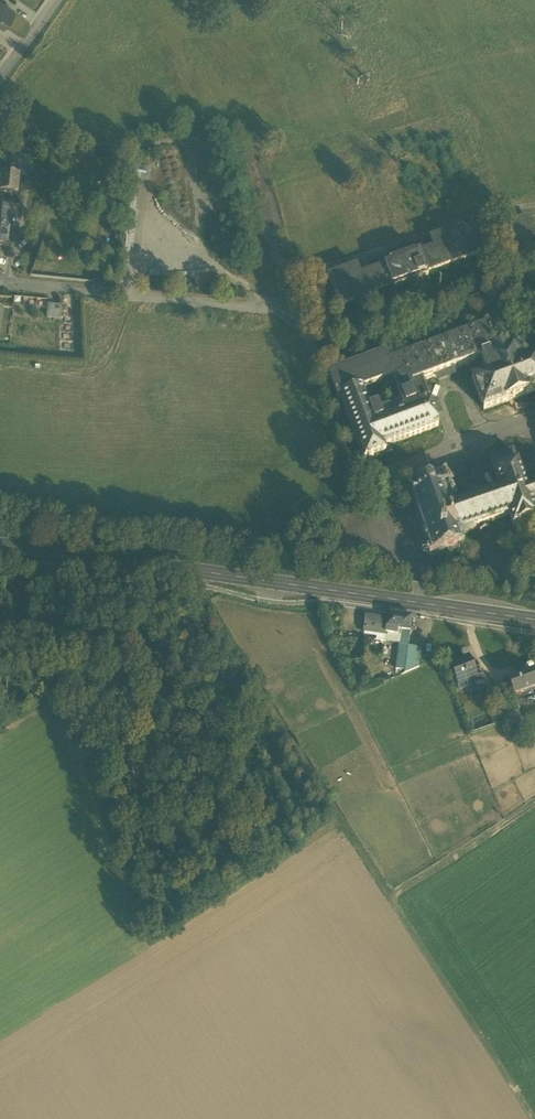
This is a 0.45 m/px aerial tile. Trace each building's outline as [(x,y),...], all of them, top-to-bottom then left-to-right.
[(4,27),(15,11),(0,0),(0,24),(4,27)] [(1,192),(18,194),(20,176),(3,174),(1,192)] [(7,247),(9,229),(11,211),(0,210),(0,246),(7,247)] [(528,262),(534,259),(534,236),(527,215),(502,224),(471,235),(474,242),(504,231),(517,266),(528,262)] [(474,242),(471,235),(468,226),(430,240),(433,250),(414,257),(385,268),(359,278),(355,268),(327,278),(338,308),(355,302),(355,301),(391,288),(392,291),(407,286),(415,309),(413,310),(416,318),(418,317),(428,343),(329,380),(337,402),(341,401),(364,463),(391,453),(389,447),(438,428),(421,383),(481,361),(486,374),(472,379),(483,410),(505,402),(505,404),(529,395),(528,393),(534,391),(534,357),(525,361),(519,346),(504,351),(501,343),(499,338),(501,337),(494,318),(495,318),(487,296),(455,308),(463,330),(434,341),(425,315),(427,314),(424,306),(422,306),(414,284),(428,278),(427,274),(463,261),(464,263),(479,257),(474,242)] [(501,343),(504,351),(519,346),(529,342),(534,357),(534,333),(534,331),(501,343)] [(450,495),(443,497),(456,534),(478,526),(480,531),(488,528),(486,523),(509,516),(513,527),(534,519),(534,514),(531,503),(534,501),(534,488),(527,491),(517,462),(516,463),(512,451),(491,458),(495,470),(494,470),(500,488),(477,496),(476,493),(468,496),(469,499),(453,505),(450,495)] [(459,543),(456,534),(443,497),(441,490),(436,492),(432,481),(434,480),(433,479),(431,480),(427,478),(427,475),(425,475),(425,478),(420,480),(418,478),(417,479),(418,481),(416,485),(414,485),(414,486),(416,487),(420,498),(416,499),(414,498),(414,500),(416,501),(419,510),(417,511),(421,523),(424,522),(427,531),(425,532),(425,533),(427,533),(430,541),(428,542),(428,543),(424,544),(422,549),(423,553),(427,555),(432,553),(432,554),(434,553),(434,554),(435,554),(436,556),(437,555),(437,553),(458,546),(459,548),(460,547),(459,545),(460,545),(460,544),(462,544),(461,542),(459,543)] [(441,490),(443,497),(450,495),(443,476),(433,479),(434,480),(432,481),(436,492),(441,490)] [(388,613),(387,619),(386,628),(389,628),(388,633),(397,634),(398,629),(402,630),(410,631),(412,616),(388,613)] [(388,635),(388,633),(389,628),(386,628),(387,619),(366,616),(364,631),(377,633),(388,635)] [(388,635),(377,633),(377,637),(376,639),(400,643),(402,630),(398,629),(397,634),(388,633),(388,635)] [(398,656),(415,658),(417,647),(408,646),(410,631),(402,630),(400,643),(398,656)] [(415,658),(398,656),(396,668),(404,669),(404,674),(421,666),(423,648),(417,647),(415,658)] [(456,683),(458,682),(465,679),(466,682),(474,679),(477,677),(477,676),(470,659),(461,663),(460,660),(451,664),(455,674),(453,675),(456,683)] [(514,696),(534,688),(534,676),(533,671),(508,680),(514,696)] [(474,679),(481,696),(491,692),(483,674),(477,676),(477,677),(474,679)] [(505,712),(508,720),(520,716),(517,708),(505,712)]
